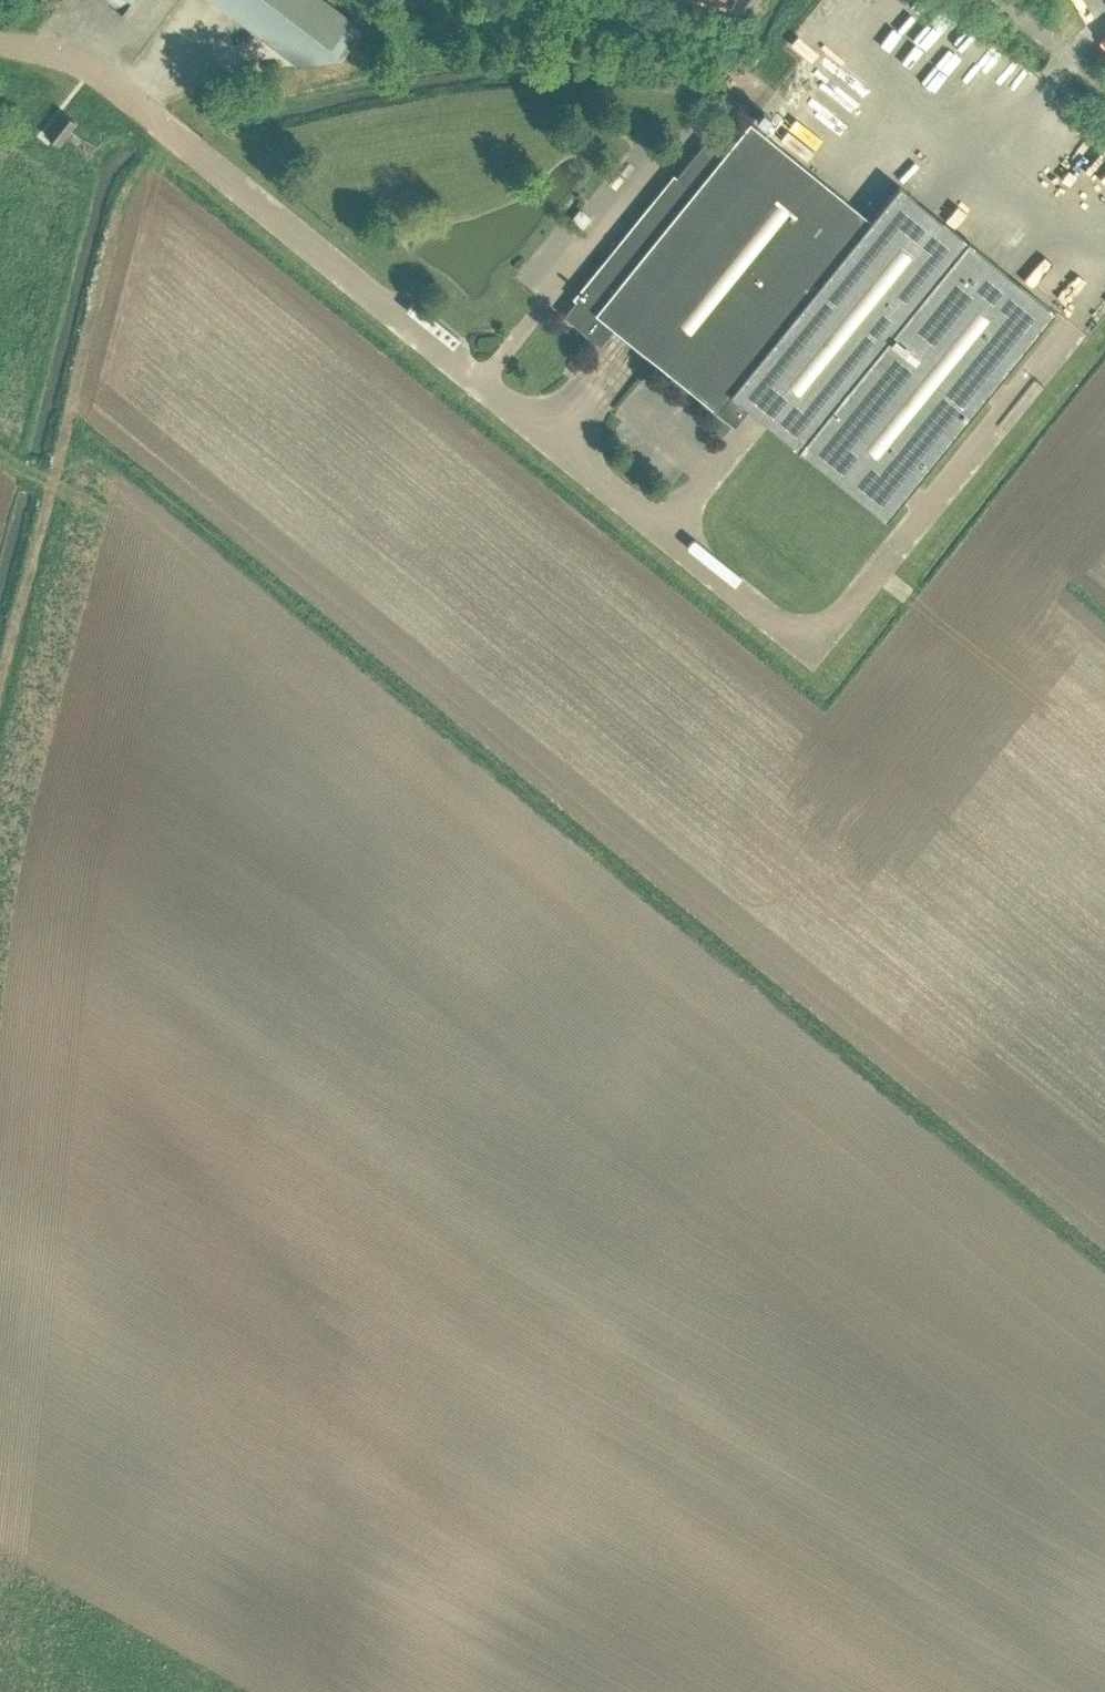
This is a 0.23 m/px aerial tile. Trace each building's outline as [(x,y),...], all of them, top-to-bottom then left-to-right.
[(121,13),(130,0),(103,0),(121,13)] [(333,58),(359,24),(326,0),(213,0),(298,63),(333,58)] [(47,134),(58,143),(75,121),(63,112),(47,134)] [(749,121),(721,155),(704,141),(563,315),(599,345),(613,327),(734,425),(748,408),(885,519),(1054,311),(898,185),(870,219),(749,121)]
